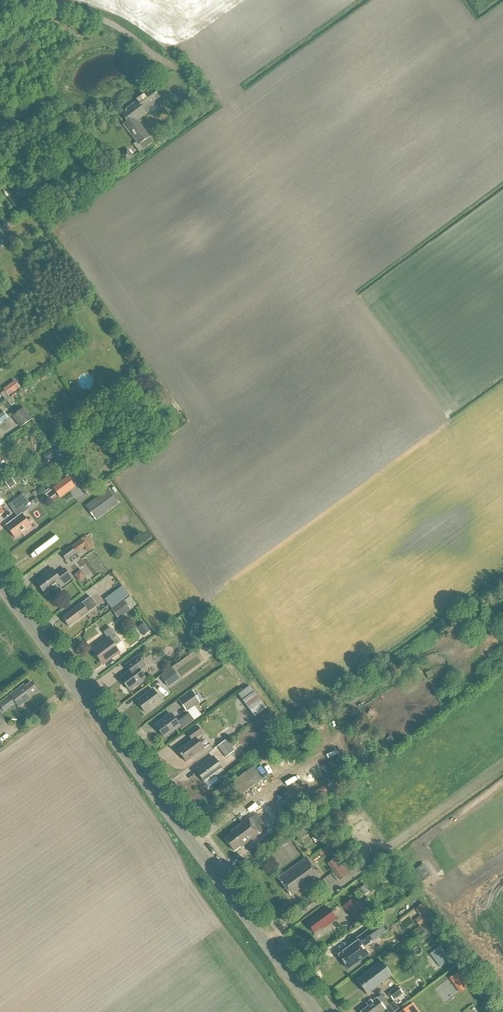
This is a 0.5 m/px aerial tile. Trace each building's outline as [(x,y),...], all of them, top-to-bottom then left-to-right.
[(139,152),(153,142),(138,119),(150,111),(152,113),(158,108),(154,103),(159,99),(151,87),(135,98),(137,101),(117,115),(137,143),(134,144),(139,152)] [(121,166),(133,158),(128,149),(116,158),(121,166)] [(26,207),(19,212),(21,216),(28,211),(26,207)] [(9,396),(20,388),(15,381),(4,390),(9,396)] [(12,416),(20,427),(32,419),(24,408),(12,416)] [(8,419),(3,412),(0,415),(0,424),(8,419)] [(46,462),(56,456),(52,451),(43,457),(46,462)] [(70,491),(63,481),(56,486),(63,496),(70,491)] [(108,489),(85,505),(95,520),(118,504),(108,489)] [(11,507),(15,513),(24,506),(24,505),(29,501),(26,497),(11,507)] [(28,511),(24,506),(15,513),(17,517),(5,525),(15,538),(31,527),(23,514),(28,511)] [(87,553),(95,547),(86,535),(60,554),(66,561),(84,548),(87,553)] [(43,577),(36,581),(45,593),(59,583),(61,585),(71,578),(65,568),(56,574),(52,567),(41,574),(43,577)] [(79,583),(86,577),(81,570),(74,576),(79,583)] [(91,597),(62,618),(69,627),(89,613),(88,612),(97,606),(91,597)] [(124,601),(111,610),(118,620),(131,610),(124,601)] [(144,636),(150,631),(144,623),(138,628),(144,636)] [(121,641),(110,627),(103,632),(108,638),(92,649),(94,651),(93,654),(95,657),(98,657),(102,663),(119,651),(115,646),(121,641)] [(120,679),(128,690),(137,683),(139,685),(147,680),(139,668),(143,665),(139,659),(128,667),(131,671),(120,679)] [(161,678),(168,687),(180,679),(172,669),(161,678)] [(0,701),(0,705),(4,711),(15,703),(18,707),(39,692),(31,681),(25,686),(24,684),(0,701)] [(153,689),(137,700),(145,711),(161,700),(153,689)] [(178,700),(186,711),(199,702),(192,691),(178,700)] [(266,709),(254,693),(243,702),(255,718),(266,709)] [(177,723),(172,714),(155,726),(163,737),(178,726),(181,731),(194,721),(190,714),(177,723)] [(192,740),(177,750),(186,762),(204,749),(196,738),(202,733),(197,726),(187,733),(192,740)] [(385,748),(395,743),(391,736),(381,741),(385,748)] [(216,746),(224,758),(234,751),(232,747),(234,745),(231,741),(228,743),(226,740),(216,746)] [(214,757),(195,770),(205,783),(223,770),(214,757)] [(241,796),(262,781),(256,772),(234,787),(241,796)] [(291,811),(283,817),(290,826),(298,820),(291,811)] [(233,833),(225,839),(234,851),(242,846),(243,847),(260,835),(259,834),(267,829),(257,814),(250,819),(249,819),(231,831),(233,833)] [(312,823),(296,834),(299,839),(315,827),(312,823)] [(268,856),(281,874),(302,860),(290,841),(268,856)] [(328,865),(340,880),(351,872),(340,856),(328,865)] [(307,860),(279,879),(291,897),(300,891),(301,892),(320,879),(307,860)] [(421,883),(432,876),(424,864),(413,871),(421,883)] [(343,905),(350,900),(348,896),(358,891),(353,883),(336,893),(343,905)] [(344,907),(356,924),(370,915),(361,902),(356,905),(353,901),(344,907)] [(420,928),(434,918),(423,904),(416,909),(421,917),(415,921),(420,928)] [(327,908),(306,923),(314,934),(322,928),(323,929),(336,920),(327,908)] [(364,948),(383,934),(389,929),(382,920),(376,924),(377,926),(356,941),(358,942),(338,956),(348,970),(369,955),(364,948)] [(440,968),(448,962),(438,948),(430,954),(440,968)] [(381,963),(357,981),(367,995),(392,977),(381,963)] [(448,977),(456,973),(454,969),(446,974),(448,977)] [(464,980),(459,972),(450,979),(455,987),(464,980)] [(388,995),(392,1001),(402,994),(397,988),(388,995)] [(386,1009),(388,1011),(395,1011),(399,1009),(394,1003),(390,1006),(382,996),(372,1003),(371,1001),(366,1005),(368,1008),(363,1011),(382,1011),(386,1009)]
